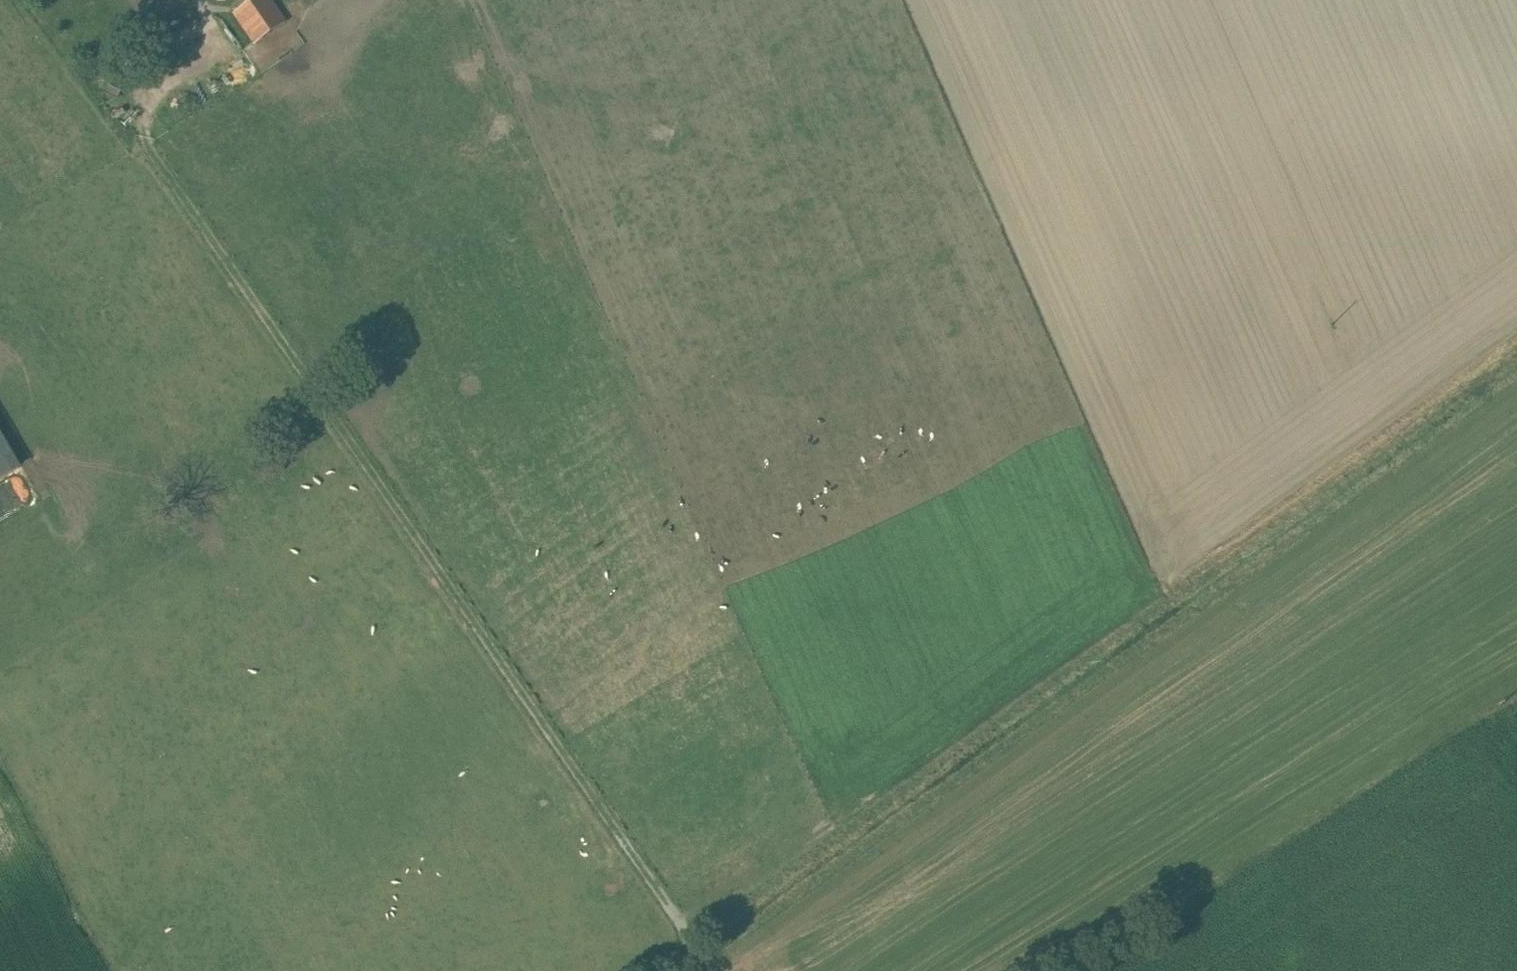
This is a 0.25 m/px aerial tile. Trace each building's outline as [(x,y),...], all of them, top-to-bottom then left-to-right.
[(236,16),(255,42),(285,20),(271,0),(259,0),(236,16)] [(18,467),(0,437),(0,477),(18,467)]
